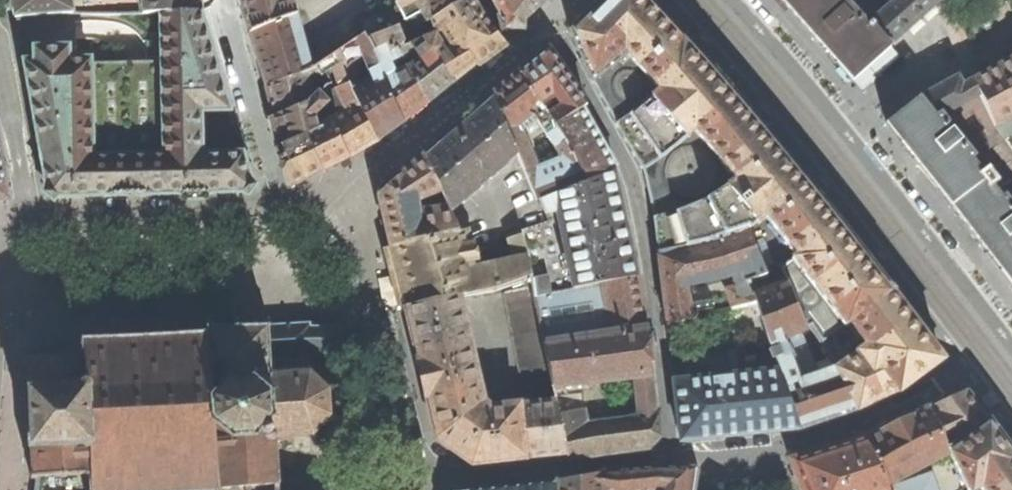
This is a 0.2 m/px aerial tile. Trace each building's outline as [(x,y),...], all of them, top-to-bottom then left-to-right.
[(15,17),(63,13),(73,13),(71,0),(12,0),(15,17)] [(200,11),(199,0),(141,0),(142,13),(160,12),(200,11)] [(311,70),(293,0),(241,0),(249,34),(266,86),(311,70)] [(395,3),(356,23),(363,34),(366,40),(398,25),(407,20),(411,28),(430,22),(432,21),(466,0),(401,0),(395,3)] [(468,0),(466,0),(432,21),(430,22),(435,35),(442,32),(447,39),(451,44),(455,39),(475,64),(487,55),(498,45),(480,23),(468,0)] [(514,29),(533,13),(547,0),(495,0),(507,20),(514,29)] [(657,254),(700,245),(717,240),(717,239),(736,232),(747,227),(748,230),(764,216),(797,255),(781,266),(788,280),(808,325),(812,322),(824,342),(850,321),(866,344),(837,368),(858,409),(897,391),(898,391),(928,369),(942,359),(907,312),(890,290),(890,289),(875,269),(865,256),(828,209),(810,187),(764,132),(737,99),(685,39),(683,39),(679,34),(647,0),(602,0),(594,8),(571,33),(592,81),(605,101),(634,153),(645,178),(648,192),(653,217),(657,254)] [(825,49),(859,18),(844,0),(781,0),(818,42),(825,49)] [(872,20),(890,43),(929,8),(939,0),(895,0),(872,20)] [(219,73),(200,11),(160,12),(161,35),(162,61),(90,63),(90,59),(69,60),(68,47),(33,48),(34,60),(23,60),(35,129),(48,197),(142,195),(244,192),(252,181),(243,152),(202,154),(201,111),(231,112),(219,73)] [(890,43),(872,20),(866,26),(859,18),(825,49),(852,80),(892,44),(890,43)] [(401,32),(398,25),(366,40),(374,55),(387,50),(389,56),(392,55),(399,49),(401,48),(406,46),(401,32)] [(464,74),(475,64),(455,39),(451,44),(444,48),(441,43),(447,39),(442,32),(435,35),(423,40),(431,53),(453,83),(464,74)] [(344,65),(345,69),(350,85),(379,140),(392,130),(404,121),(375,60),(375,58),(374,55),(366,40),(363,34),(337,51),(344,65)] [(440,93),(453,83),(431,53),(423,40),(406,46),(401,48),(399,49),(403,57),(405,62),(417,56),(421,62),(409,69),(428,103),(440,93)] [(416,112),(428,103),(409,69),(407,66),(397,71),(392,63),(403,57),(399,49),(392,55),(389,56),(387,50),(374,55),(375,58),(375,60),(404,121),(416,112)] [(585,105),(563,73),(547,50),(534,61),(519,72),(553,127),(581,108),(585,105)] [(269,100),(274,118),(308,103),(312,99),(307,77),(318,72),(320,76),(333,70),(344,65),(337,51),(311,70),(266,86),(269,100)] [(1011,58),(971,80),(994,125),(1011,149),(1011,57),(1011,58)] [(363,148),(379,140),(350,85),(345,69),(344,65),(333,70),(337,80),(334,92),(339,116),(332,120),(350,156),(363,148)] [(571,156),(553,127),(519,72),(504,84),(492,95),(517,154),(536,199),(583,181),(573,157),(571,156)] [(994,125),(971,80),(962,85),(957,76),(920,97),(919,95),(885,122),(918,164),(950,204),(977,240),(1011,286),(1011,149),(994,125)] [(278,132),(283,147),(309,133),(317,128),(317,127),(313,113),(317,112),(325,106),(327,101),(318,92),(312,99),(308,103),(274,118),(278,132)] [(439,142),(424,155),(442,192),(441,192),(443,196),(447,206),(466,199),(517,154),(492,95),(478,107),(439,142)] [(595,133),(581,108),(553,127),(571,156),(573,157),(583,181),(615,168),(595,133)] [(339,161),(350,156),(332,120),(317,127),(317,128),(309,133),(325,169),(339,161)] [(288,165),(295,184),(311,175),(325,169),(309,133),(283,147),(288,165)] [(429,196),(441,192),(442,192),(424,155),(400,176),(378,195),(385,222),(391,247),(458,231),(448,208),(419,212),(417,201),(429,196)] [(628,228),(615,168),(583,181),(536,199),(545,221),(519,230),(520,235),(530,277),(532,286),(534,298),(639,277),(628,228)] [(731,309),(756,303),(746,281),(764,274),(766,274),(748,230),(747,227),(736,232),(717,239),(717,240),(700,245),(657,254),(665,307),(667,322),(692,316),(686,285),(721,279),(731,309)] [(398,277),(405,306),(458,295),(478,292),(530,277),(520,235),(508,238),(513,260),(476,269),(471,251),(466,253),(460,231),(458,231),(391,247),(398,277)] [(780,368),(779,369),(799,427),(802,427),(830,418),(858,409),(837,368),(836,366),(818,373),(812,360),(804,363),(790,335),(809,326),(808,325),(788,280),(769,288),(764,274),(746,281),(756,303),(770,345),(771,344),(780,368)] [(653,441),(658,435),(650,354),(648,330),(639,277),(534,298),(545,343),(560,414),(568,454),(569,458),(648,447),(653,441)] [(436,439),(471,464),(568,454),(560,414),(545,343),(534,298),(532,286),(504,293),(527,404),(490,408),(483,403),(458,295),(405,306),(421,374),(436,439)] [(32,481),(40,480),(42,480),(42,478),(48,478),(49,479),(55,479),(55,478),(61,478),(62,478),(72,478),(72,477),(86,476),(87,477),(89,477),(90,489),(252,489),(252,486),(271,485),(271,489),(278,489),(277,485),(277,476),(280,475),(278,453),(276,453),(275,438),(287,437),(288,447),(293,446),(292,437),(310,435),(315,444),(320,442),(315,433),(329,418),(338,421),(340,416),(330,413),(329,393),(338,389),(336,384),(327,388),(312,375),(313,366),(312,362),(312,353),(323,353),(323,358),(327,358),(327,353),(338,353),(338,358),(341,358),(341,352),(346,352),(346,349),(341,349),(341,331),(346,331),(346,327),(340,327),(340,322),(337,322),(337,327),(326,327),(326,322),(322,322),(322,327),(312,328),(311,324),(311,318),(307,318),(308,324),(292,324),(292,318),(288,318),(288,324),(269,325),(269,318),(269,316),(263,317),(263,325),(242,326),(242,318),(235,318),(236,326),(213,327),(213,320),(208,320),(208,333),(181,334),(180,333),(175,333),(174,334),(151,335),(150,334),(144,335),(144,336),(133,336),(120,337),(119,336),(113,336),(113,337),(88,338),(87,337),(82,337),(82,339),(83,352),(79,356),(65,357),(65,356),(57,356),(57,357),(48,357),(47,357),(44,357),(43,357),(34,358),(34,357),(30,357),(30,355),(25,355),(25,366),(27,366),(28,372),(27,373),(27,379),(28,380),(28,386),(27,387),(28,396),(29,397),(29,399),(30,399),(30,400),(32,400),(33,417),(34,436),(32,436),(32,438),(31,438),(31,440),(30,440),(31,449),(32,449),(32,456),(31,457),(32,464),(32,470),(31,470),(32,481)] [(779,369),(733,374),(739,434),(768,431),(799,427),(779,369)] [(676,410),(680,441),(739,434),(733,374),(673,380),(676,410)] [(930,408),(951,453),(969,489),(1011,489),(1011,483),(997,463),(950,399),(930,408)] [(889,484),(908,475),(929,464),(951,453),(930,408),(899,422),(864,438),(889,484)] [(889,484),(864,438),(819,451),(790,460),(802,489),(892,489),(889,484)] [(931,475),(929,464),(908,475),(911,482),(931,475)] [(605,489),(695,489),(697,470),(660,468),(604,473),(581,476),(556,480),(556,485),(556,489),(605,489)] [(889,484),(892,489),(936,489),(931,475),(911,482),(908,475),(889,484)]
